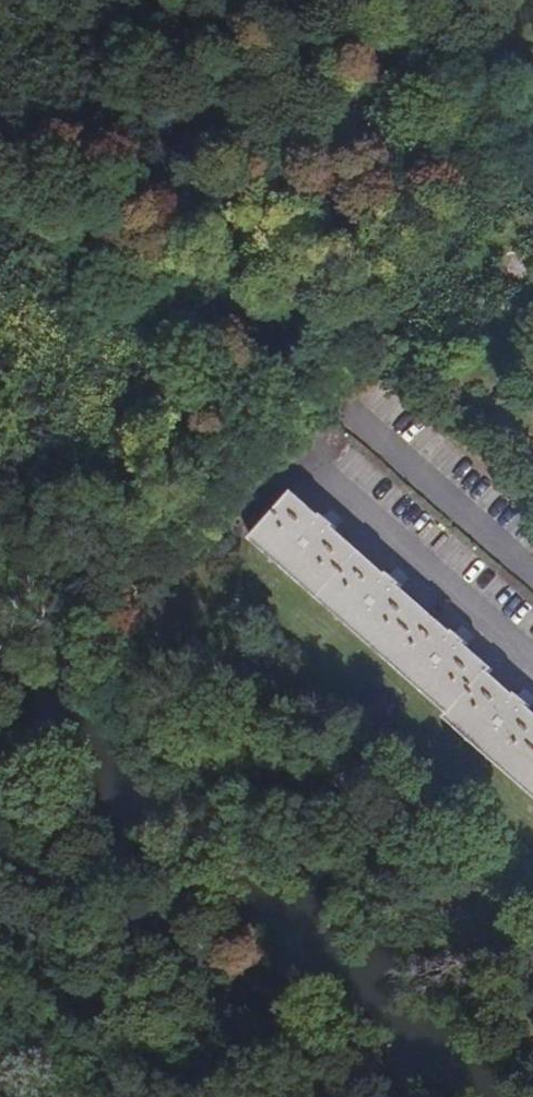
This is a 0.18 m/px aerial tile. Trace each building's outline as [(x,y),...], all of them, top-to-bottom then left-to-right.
[(252,543),(451,716),(446,722),(532,799),(532,716),(529,713),(532,708),(520,696),(516,702),(488,677),(489,674),(462,649),(465,645),(452,634),(449,639),(395,591),(399,587),(386,576),(381,580),(330,534),(333,530),(322,519),(318,523),(292,500),(252,543)] [(252,543),(249,547),(443,723),(439,726),(532,809),(532,799),(446,722),(451,716),(252,543)]
